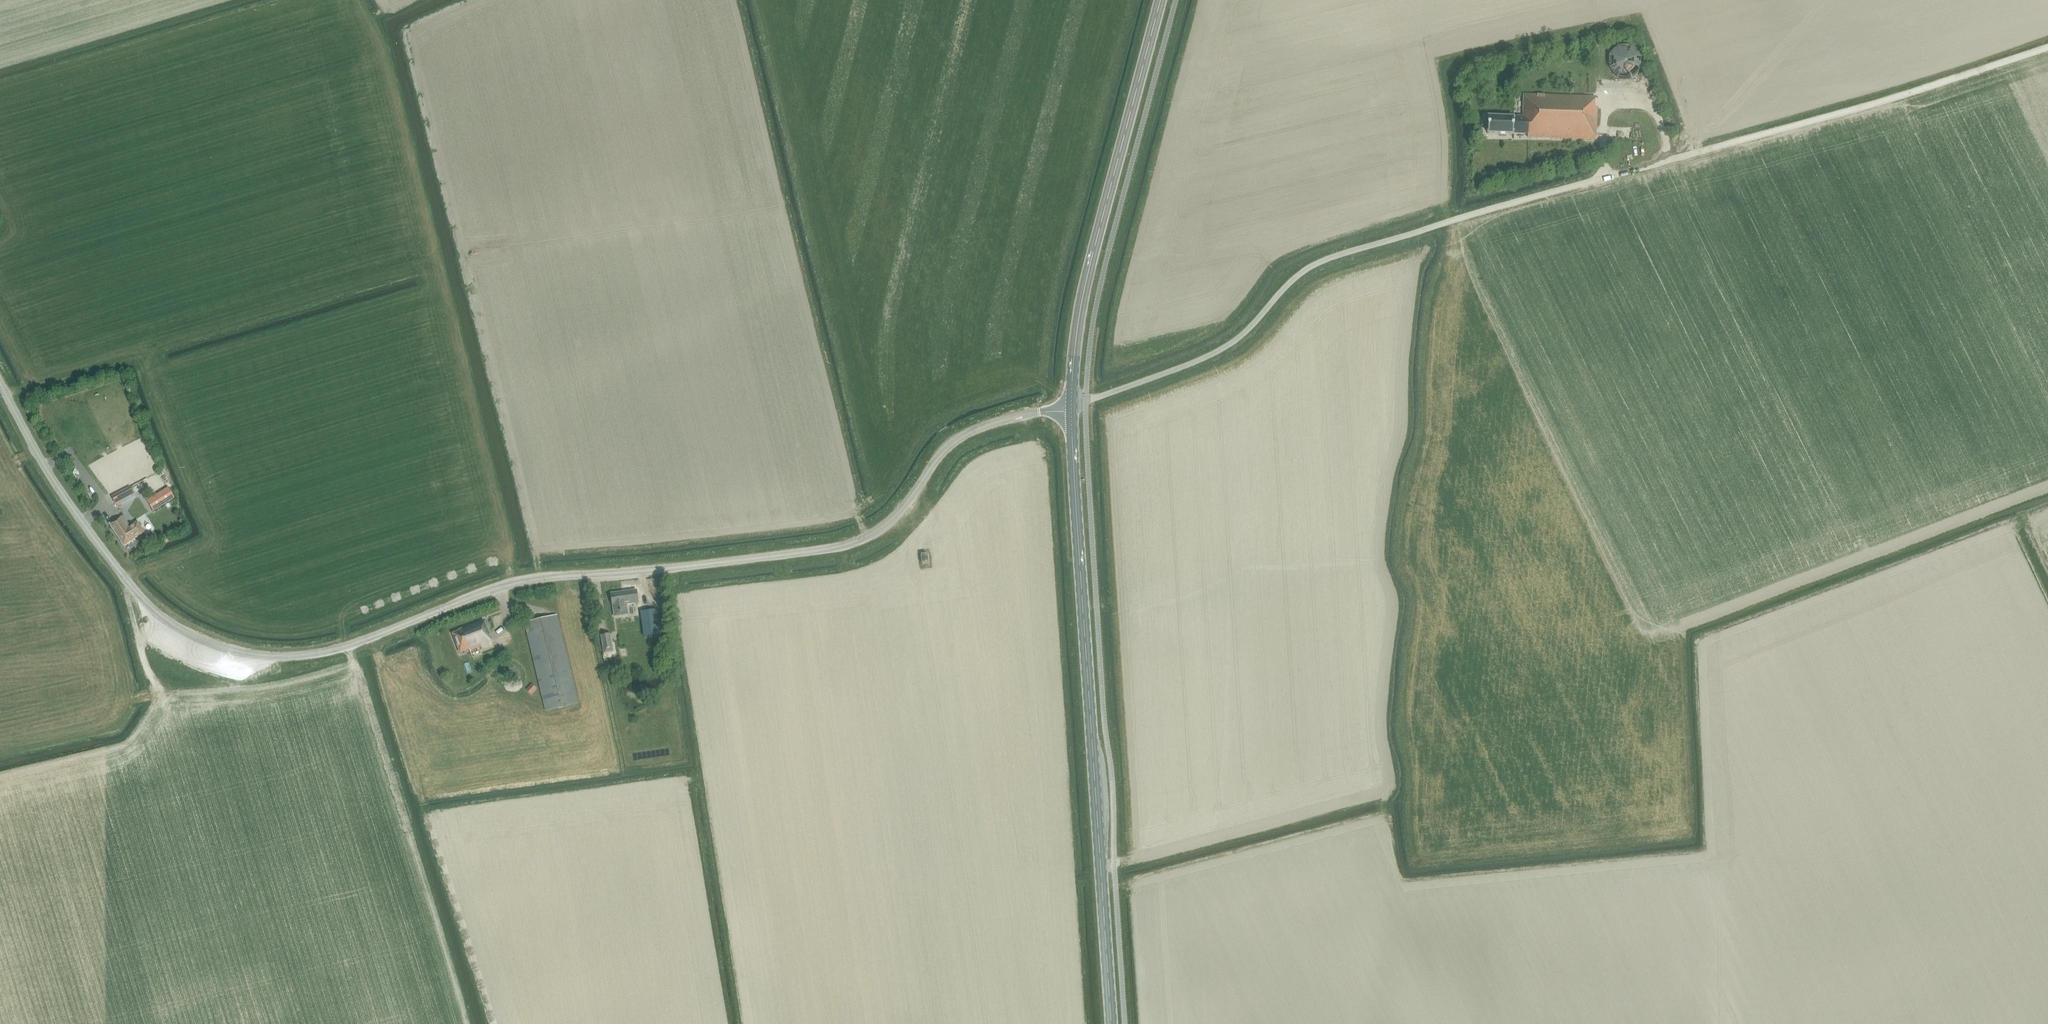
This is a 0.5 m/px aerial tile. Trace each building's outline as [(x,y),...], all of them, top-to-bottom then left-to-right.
[(1608,60),(1607,62),(1607,63),(1608,65),(1608,68),(1610,71),(1612,74),(1613,75),(1616,77),(1618,78),(1621,79),(1624,79),(1626,79),(1629,78),(1632,77),(1634,76),(1636,74),(1638,72),(1639,69),(1640,66),(1641,64),(1640,60),(1640,57),(1638,54),(1637,52),(1634,49),(1631,47),(1627,46),(1623,46),(1619,46),(1616,48),(1613,50),(1611,52),(1610,54),(1609,56),(1608,58),(1608,60)] [(1518,117),(1518,118),(1488,117),(1488,133),(1528,135),(1528,137),(1596,140),(1597,109),(1594,109),(1595,97),(1523,95),(1523,117),(1518,117)] [(120,502),(134,494),(130,487),(112,497),(115,504),(120,502)] [(169,487),(147,500),(154,511),(176,498),(169,487)] [(135,539),(139,536),(145,533),(138,522),(131,527),(124,516),(111,524),(111,523),(109,524),(124,547),(135,539)] [(611,594),(613,606),(614,617),(629,615),(627,604),(638,603),(637,591),(611,594)] [(641,598),(643,610),(651,609),(649,597),(641,598)] [(643,637),(660,635),(657,610),(640,612),(643,637)] [(546,711),(577,703),(574,688),(556,616),(525,623),(541,688),(546,711)] [(493,646),(483,621),(459,631),(459,632),(453,634),(460,653),(469,649),(470,651),(480,647),(482,650),(493,646)] [(600,636),(604,654),(613,652),(610,634),(600,636)] [(532,685),(526,691),(531,696),(537,690),(532,685)]
